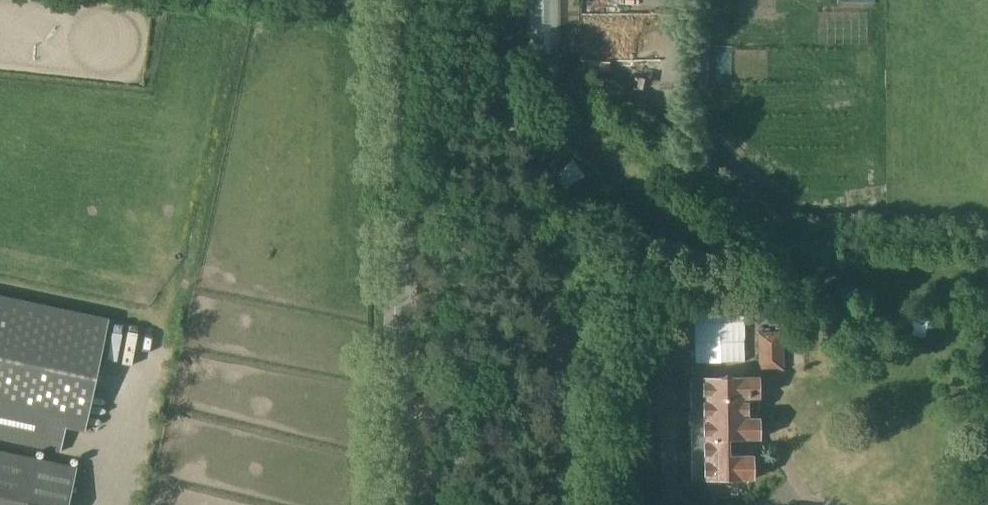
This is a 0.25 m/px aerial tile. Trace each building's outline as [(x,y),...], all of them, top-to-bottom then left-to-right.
[(558,53),(558,0),(524,0),(524,53),(558,53)] [(108,318),(0,295),(0,438),(60,451),(65,426),(84,430),(108,318)] [(760,369),(783,368),(783,332),(760,332),(760,369)] [(138,369),(141,357),(115,352),(112,364),(138,369)] [(745,419),(745,399),(759,398),(759,377),(702,378),(705,481),(752,480),(752,457),(726,458),(726,440),(760,440),(759,419),(745,419)] [(741,455),(762,455),(761,445),(741,446),(741,455)] [(68,465),(0,451),(0,504),(60,504),(68,465)] [(731,484),(731,496),(754,497),(755,485),(731,484)]
